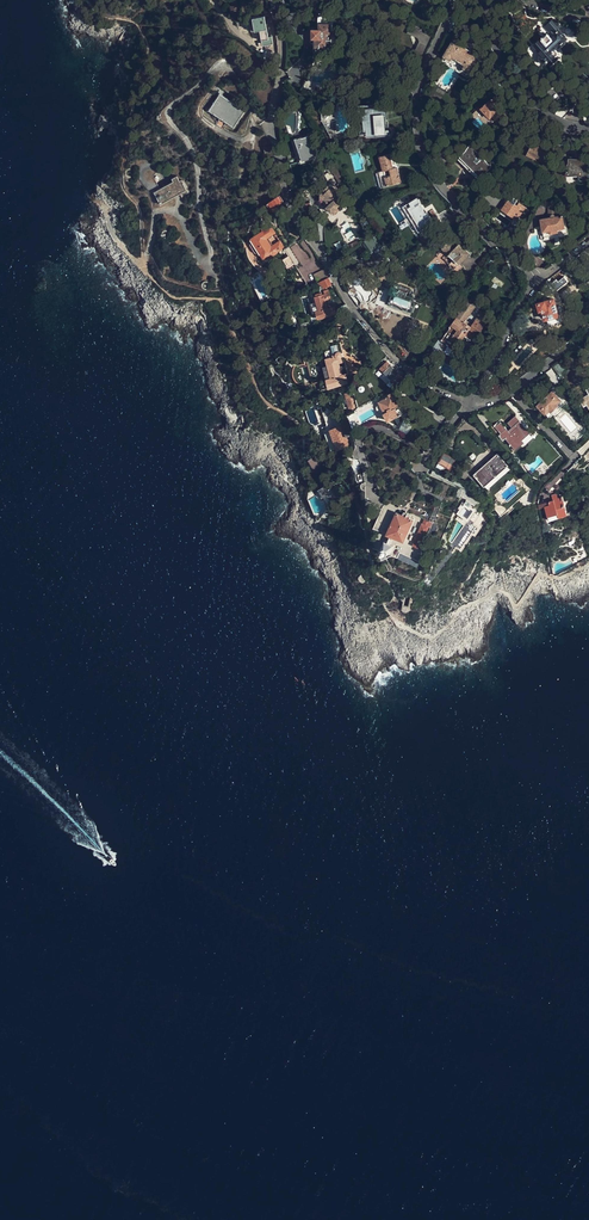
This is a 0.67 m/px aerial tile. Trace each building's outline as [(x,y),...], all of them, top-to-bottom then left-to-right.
[(287,4),(288,13),(306,11),(305,2),(287,4)] [(252,17),(254,30),(260,29),(263,46),(273,44),(272,36),(268,36),(264,15),(252,17)] [(550,22),(548,20),(539,27),(541,29),(538,32),(542,37),(533,45),(541,54),(539,55),(539,58),(544,64),(547,64),(549,62),(551,64),(558,58),(556,56),(558,55),(559,51),(556,48),(559,46),(559,45),(562,42),(563,43),(565,41),(564,41),(567,38),(566,37),(567,35),(564,32),(562,33),(559,30),(562,27),(554,18),(550,22)] [(314,30),(314,37),(317,37),(317,51),(330,51),(330,25),(320,24),(320,30),(314,30)] [(440,60),(469,77),(481,56),(470,50),(472,48),(462,42),(461,44),(453,39),(446,50),(444,50),(440,60)] [(314,68),(311,67),(308,79),(305,78),(302,86),(320,91),(323,81),(318,81),(311,80),(314,68)] [(220,93),(208,109),(234,127),(245,110),(222,94),(224,92),(219,89),(218,91),(220,93)] [(483,107),(482,108),(491,118),(493,116),(496,119),(500,116),(502,119),(507,115),(504,112),(505,111),(499,105),(504,101),(498,94),(485,105),(482,107),(483,107)] [(385,107),(366,109),(366,116),(368,134),(368,136),(389,134),(389,127),(386,128),(385,107)] [(558,107),(555,114),(563,117),(566,114),(570,112),(573,112),(572,107),(569,108),(563,110),(558,107)] [(588,123),(588,117),(586,113),(580,109),(578,113),(582,116),(585,122),(588,123)] [(298,161),(302,160),(314,156),(318,155),(315,142),(313,143),(310,135),(292,141),(298,161)] [(552,145),(539,139),(535,137),(528,151),(544,159),(552,145)] [(460,156),(480,176),(491,166),(470,145),(467,150),(460,156)] [(544,159),(528,151),(526,155),(543,163),(544,159)] [(401,181),(397,166),(396,167),(392,168),(391,164),(389,154),(379,156),(383,170),(377,171),(379,179),(382,178),(384,186),(401,181)] [(458,158),(478,178),(480,176),(460,156),(458,158)] [(569,158),(569,164),(568,164),(567,171),(577,172),(577,176),(588,177),(588,170),(588,165),(588,159),(569,158)] [(339,182),(346,178),(338,164),(331,168),(339,182)] [(289,175),(295,185),(302,181),(297,170),(289,175)] [(170,177),(172,180),(153,191),(160,203),(179,193),(181,196),(182,196),(181,193),(187,190),(180,178),(178,179),(175,174),(170,177)] [(343,203),(347,200),(342,193),(341,194),(338,191),(337,189),(338,188),(333,182),(323,190),(319,190),(317,197),(316,198),(318,201),(319,200),(323,204),(326,205),(331,212),(333,210),(336,211),(338,208),(337,207),(343,202),(343,203)] [(512,187),(511,188),(506,185),(499,194),(506,198),(500,207),(502,209),(501,210),(504,212),(505,211),(507,212),(506,213),(508,215),(509,214),(515,218),(524,206),(518,202),(516,205),(514,203),(517,197),(520,193),(512,187)] [(279,195),(268,202),(268,203),(265,205),(268,211),(272,208),(279,204),(283,201),(279,195)] [(417,197),(405,204),(417,223),(416,224),(420,229),(432,221),(427,212),(425,213),(422,208),(424,207),(417,197)] [(543,231),(565,228),(563,214),(556,215),(554,214),(552,214),(550,217),(538,219),(541,226),(542,226),(543,231)] [(264,230),(252,238),(264,257),(265,256),(266,258),(272,254),(273,254),(277,251),(278,250),(283,247),(280,241),(273,246),(267,237),(274,232),(270,226),(269,227),(267,225),(263,229),(264,230)] [(568,232),(567,227),(565,228),(543,231),(544,236),(568,232)] [(372,252),(371,253),(376,260),(386,253),(376,238),(381,234),(378,230),(366,239),(365,240),(372,252)] [(269,237),(272,243),(279,240),(276,233),(269,237)] [(390,249),(393,246),(383,236),(380,238),(390,249)] [(456,246),(459,243),(453,236),(450,240),(456,246)] [(264,257),(252,238),(249,239),(261,258),(264,257)] [(365,240),(364,240),(371,253),(372,252),(365,240)] [(449,264),(452,266),(454,269),(469,253),(459,243),(456,246),(450,240),(441,247),(444,250),(449,255),(450,254),(454,259),(449,264)] [(295,263),(309,286),(313,284),(290,245),(286,248),(290,255),(284,259),(288,266),(295,263)] [(444,273),(452,266),(449,264),(454,259),(450,254),(449,255),(444,250),(432,261),(444,273)] [(569,266),(563,271),(566,275),(572,270),(569,266)] [(317,282),(328,276),(324,268),(313,274),(317,282)] [(512,272),(502,282),(507,286),(516,276),(512,272)] [(332,284),(328,276),(317,282),(318,284),(319,283),(320,285),(322,284),(324,288),(332,284)] [(552,283),(556,288),(558,290),(569,281),(565,276),(559,281),(557,278),(552,282),(552,283)] [(387,306),(386,307),(415,318),(421,303),(413,300),(414,297),(407,294),(408,291),(399,287),(400,284),(396,283),(395,286),(393,285),(386,302),(386,305),(387,306)] [(313,294),(312,295),(314,303),(312,303),(314,311),(316,311),(319,318),(337,313),(335,306),(330,307),(328,299),(331,297),(328,288),(324,290),(324,291),(319,293),(320,295),(314,296),(313,294)] [(554,297),(537,302),(539,310),(542,309),(542,311),(545,319),(547,318),(549,323),(558,321),(557,316),(559,315),(554,297)] [(478,334),(484,325),(476,319),(471,325),(470,327),(462,321),(464,318),(466,320),(476,305),(467,298),(458,312),(459,313),(450,327),(455,331),(455,332),(454,332),(451,335),(452,336),(451,338),(450,338),(458,344),(464,336),(470,340),(475,333),(478,334)] [(342,316),(351,310),(345,299),(335,305),(342,316)] [(484,325),(489,317),(481,312),(476,319),(484,325)] [(465,321),(466,320),(464,318),(462,321),(470,327),(471,325),(465,321)] [(450,338),(451,338),(446,334),(441,339),(455,349),(458,344),(450,338)] [(428,341),(418,355),(426,361),(436,346),(428,341)] [(340,351),(339,351),(338,350),(335,353),(335,354),(333,354),(334,356),(326,358),(328,365),(324,366),(330,387),(348,381),(346,373),(342,374),(339,362),(342,361),(342,357),(343,355),(343,352),(340,351)] [(386,360),(379,367),(394,382),(400,376),(397,373),(398,372),(386,360)] [(457,385),(426,363),(422,361),(421,364),(455,388),(457,385)] [(552,391),(536,406),(545,415),(550,411),(551,412),(559,406),(557,404),(561,400),(552,391)] [(356,407),(352,392),(345,393),(349,408),(350,407),(351,409),(356,407)] [(394,397),(391,392),(386,394),(387,396),(377,402),(382,412),(383,413),(386,420),(393,416),(396,415),(404,410),(397,398),(395,399),(394,397)] [(580,399),(584,406),(587,404),(588,407),(588,394),(580,399)] [(520,441),(522,444),(533,435),(517,416),(513,420),(515,424),(508,430),(496,416),(491,421),(512,447),(520,441)] [(410,424),(402,420),(400,423),(398,426),(398,427),(406,432),(410,424)] [(410,424),(406,432),(411,435),(417,423),(412,421),(410,424)] [(336,446),(350,441),(343,423),(329,428),(336,446)] [(445,465),(450,468),(455,459),(442,451),(437,460),(439,462),(445,465)] [(355,453),(350,456),(355,468),(361,465),(355,453)] [(498,453),(474,474),(486,489),(511,468),(498,453)] [(439,462),(435,468),(442,472),(445,465),(439,462)] [(333,480),(319,488),(324,496),(328,494),(334,503),(343,498),(342,497),(345,495),(340,487),(338,488),(333,480)] [(550,504),(545,505),(549,515),(558,512),(559,515),(559,516),(567,513),(566,508),(562,495),(558,496),(557,492),(552,494),(553,499),(549,500),(550,504)] [(471,495),(468,499),(472,502),(470,504),(476,508),(480,502),(471,495)] [(458,511),(471,521),(474,517),(471,515),(476,508),(470,504),(472,502),(468,499),(467,499),(465,501),(463,499),(462,500),(462,501),(459,507),(460,508),(458,511)] [(323,514),(327,516),(332,513),(329,507),(323,514)] [(392,540),(394,536),(404,540),(414,519),(410,517),(412,515),(407,513),(406,516),(397,512),(388,533),(391,535),(389,539),(392,540)] [(433,522),(425,518),(413,544),(419,547),(429,526),(431,527),(433,522)] [(456,545),(459,547),(471,531),(474,533),(478,528),(472,523),(468,528),(456,545)] [(385,553),(392,550),(396,542),(392,540),(389,539),(386,537),(382,545),(385,553)] [(419,560),(401,552),(398,557),(417,565),(419,560)] [(367,573),(364,571),(360,575),(361,579),(364,581),(369,576),(367,573)] [(411,597),(403,597),(403,608),(403,609),(407,610),(410,609),(411,597)]
